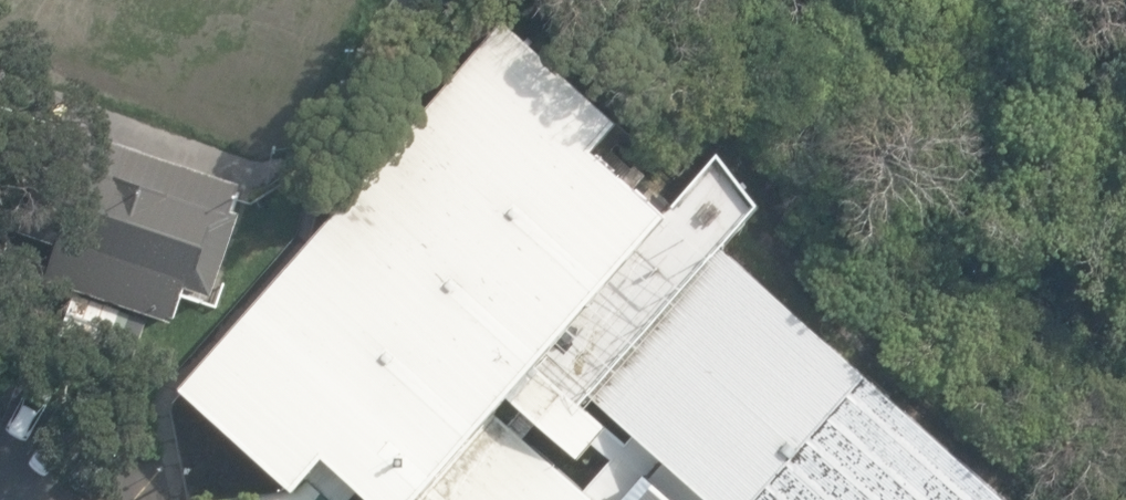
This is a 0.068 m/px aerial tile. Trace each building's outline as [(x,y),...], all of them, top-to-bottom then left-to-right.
[(364,499),(430,499),(504,418),(516,405),(546,372),(683,221),(672,212),(600,154),(642,108),(524,4),(179,394),(298,499),(326,467),(364,499)] [(49,281),(176,326),(187,293),(215,301),(243,217),(236,214),(244,188),(94,138),(49,281)] [(714,166),(672,212),(683,221),(546,372),(591,412),(598,403),(719,268),(714,264),(726,251),(763,210),(714,166)] [(598,403),(707,499),(1008,499),(726,251),(714,264),(719,268),(598,403)] [(591,412),(546,372),(516,405),(581,461),(610,428),(591,412)] [(504,418),(430,499),(596,499),(504,418)] [(651,476),(629,499),(678,499),(651,476)]
